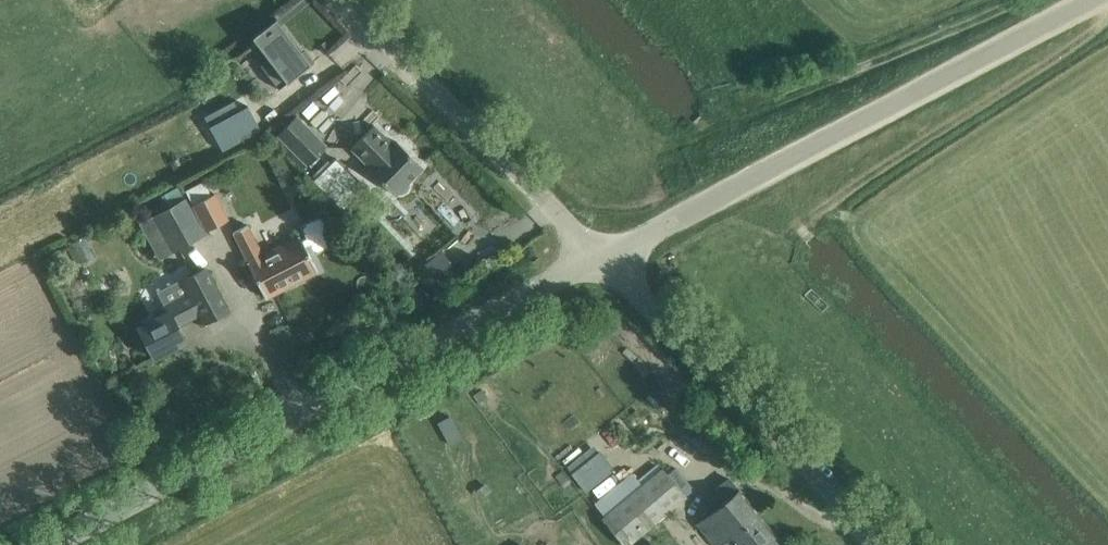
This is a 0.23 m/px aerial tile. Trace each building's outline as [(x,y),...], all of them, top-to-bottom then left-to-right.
[(301,50),(276,17),(252,36),(268,57),(259,64),(278,88),(306,67),(306,66),(307,66),(297,53),(301,50)] [(261,128),(248,104),(239,109),(209,125),(222,149),(261,128)] [(278,134),(308,164),(326,146),(296,116),(278,134)] [(374,124),(351,147),(371,167),(370,168),(395,194),(397,191),(402,192),(406,189),(409,185),(409,179),(422,166),(397,140),(394,144),(374,124)] [(282,186),(295,180),(281,152),(268,158),(282,186)] [(364,197),(352,185),(358,178),(336,155),(314,178),(336,201),(347,213),(364,197)] [(229,218),(216,192),(212,194),(205,180),(187,189),(206,229),(229,218)] [(168,206),(153,215),(173,251),(207,233),(186,196),(168,206)] [(266,296),(317,270),(318,269),(306,245),(312,242),(313,246),(319,247),(329,242),(331,237),(321,219),(316,217),(302,224),(308,236),(303,239),(301,235),(264,254),(248,223),(234,230),(250,262),(249,262),(266,296)] [(158,318),(139,327),(144,337),(154,356),(185,340),(177,324),(200,312),(205,321),(228,309),(218,290),(207,268),(184,280),(174,285),(171,279),(156,287),(165,304),(153,310),(158,318)] [(452,413),(441,420),(454,441),(465,434),(452,413)] [(598,449),(572,470),(571,471),(586,490),(614,469),(598,449)] [(624,544),(626,544),(687,495),(664,468),(603,519),(624,544)] [(697,522),(716,544),(719,544),(721,544),(773,544),(780,539),(738,488),(728,476),(709,491),(719,504),(697,522)]
